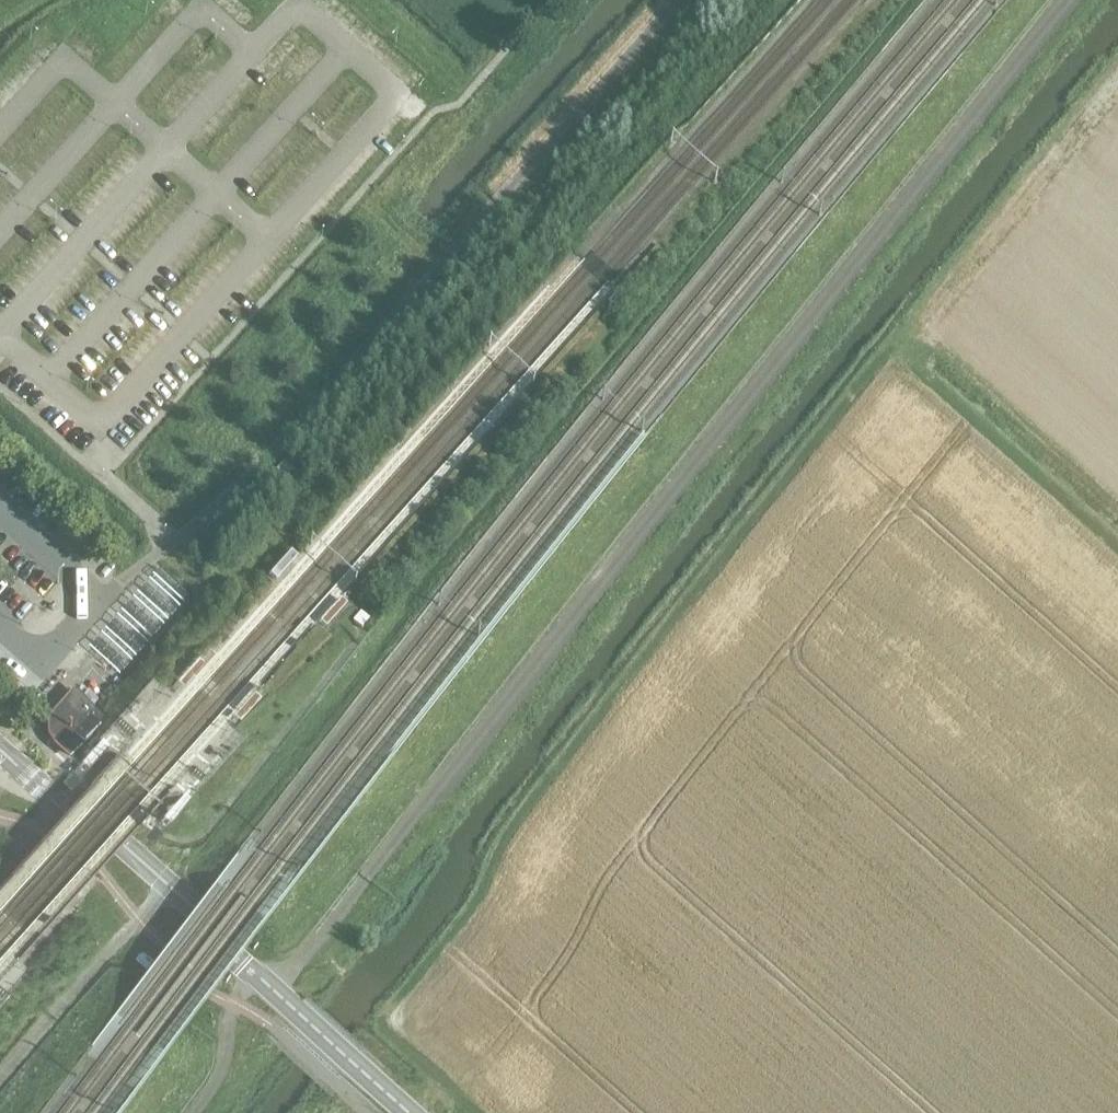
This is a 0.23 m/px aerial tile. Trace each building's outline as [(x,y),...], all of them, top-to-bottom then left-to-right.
[(299,555),(293,550),(272,572),(278,577),(299,555)] [(194,592),(162,563),(152,573),(184,602),(194,592)] [(182,608),(150,578),(137,592),(169,621),(182,608)] [(165,626),(134,596),(121,610),(153,640),(165,626)] [(349,602),(343,597),(322,620),(328,625),(349,602)] [(362,629),(370,620),(361,612),(353,621),(362,629)] [(149,644),(117,614),(105,628),(137,657),(149,644)] [(134,661),(102,632),(89,645),(121,675),(134,661)] [(219,637),(199,660),(205,666),(225,642),(219,637)] [(272,683),(266,678),(245,702),(251,707),(272,683)] [(164,685),(158,682),(153,687),(157,693),(164,685)] [(58,742),(73,756),(107,717),(95,706),(78,692),(56,716),(70,729),(64,735),(60,740),(58,742)] [(108,744),(104,740),(93,751),(97,755),(102,759),(112,748),(108,744)] [(227,742),(220,749),(226,752),(230,748),(227,742)] [(175,808),(170,803),(160,814),(165,819),(170,824),(180,813),(175,808)]
